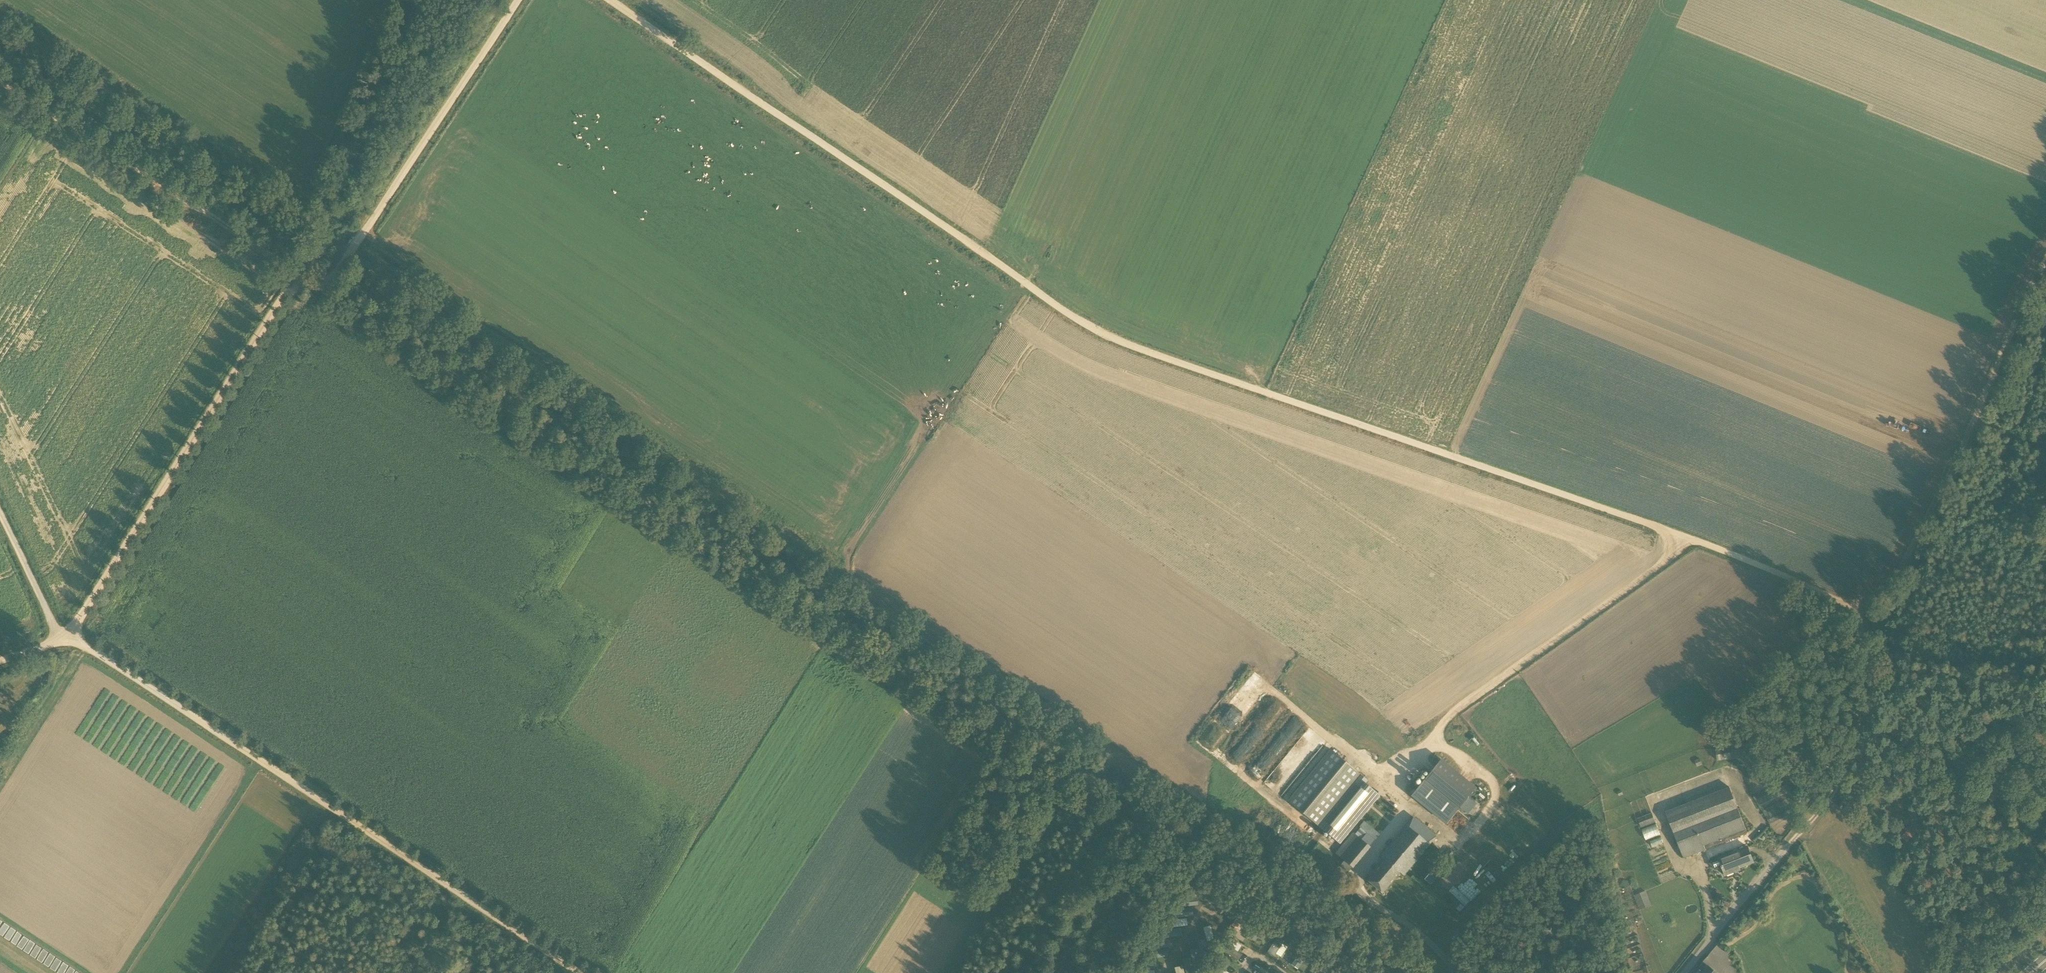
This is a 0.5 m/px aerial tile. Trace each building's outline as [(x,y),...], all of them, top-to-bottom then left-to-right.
[(1380,795),(1366,783),(1367,782),(1329,750),(1287,801),(1292,805),(1339,844),(1380,795)] [(1441,761),(1426,778),(1411,798),(1445,825),(1460,806),(1475,789),(1441,761)] [(1731,787),(1667,812),(1684,857),(1748,834),(1731,787)] [(1842,796),(1837,803),(1844,808),(1849,801),(1842,796)] [(1653,813),(1638,819),(1641,828),(1657,822),(1653,813)] [(1382,893),(1399,872),(1403,876),(1436,837),(1413,818),(1380,856),(1384,860),(1367,880),(1382,893)] [(1642,829),(1646,840),(1661,834),(1657,823),(1642,829)] [(1369,846),(1355,834),(1353,833),(1335,853),(1352,867),(1369,846)] [(1748,848),(1719,858),(1711,861),(1715,870),(1723,868),(1725,875),(1735,872),(1734,869),(1754,862),(1748,848)] [(1448,849),(1438,861),(1445,867),(1455,854),(1448,849)] [(1652,905),(1647,891),(1635,896),(1640,910),(1652,905)] [(1193,906),(1203,904),(1201,895),(1184,899),(1185,908),(1175,910),(1178,927),(1189,924),(1188,916),(1195,915),(1193,906)] [(1217,919),(1210,921),(1212,931),(1219,929),(1217,919)] [(1205,940),(1213,939),(1210,924),(1202,926),(1205,940)] [(1181,927),(1165,930),(1167,938),(1182,935),(1181,927)] [(1293,942),(1287,939),(1284,944),(1290,947),(1293,942)] [(1198,946),(1190,948),(1193,961),(1201,960),(1198,946)] [(1292,964),(1299,969),(1306,957),(1298,953),(1292,964)] [(1192,956),(1184,957),(1186,972),(1194,972),(1192,956)] [(1701,972),(1719,972),(1708,965),(1701,972)]
